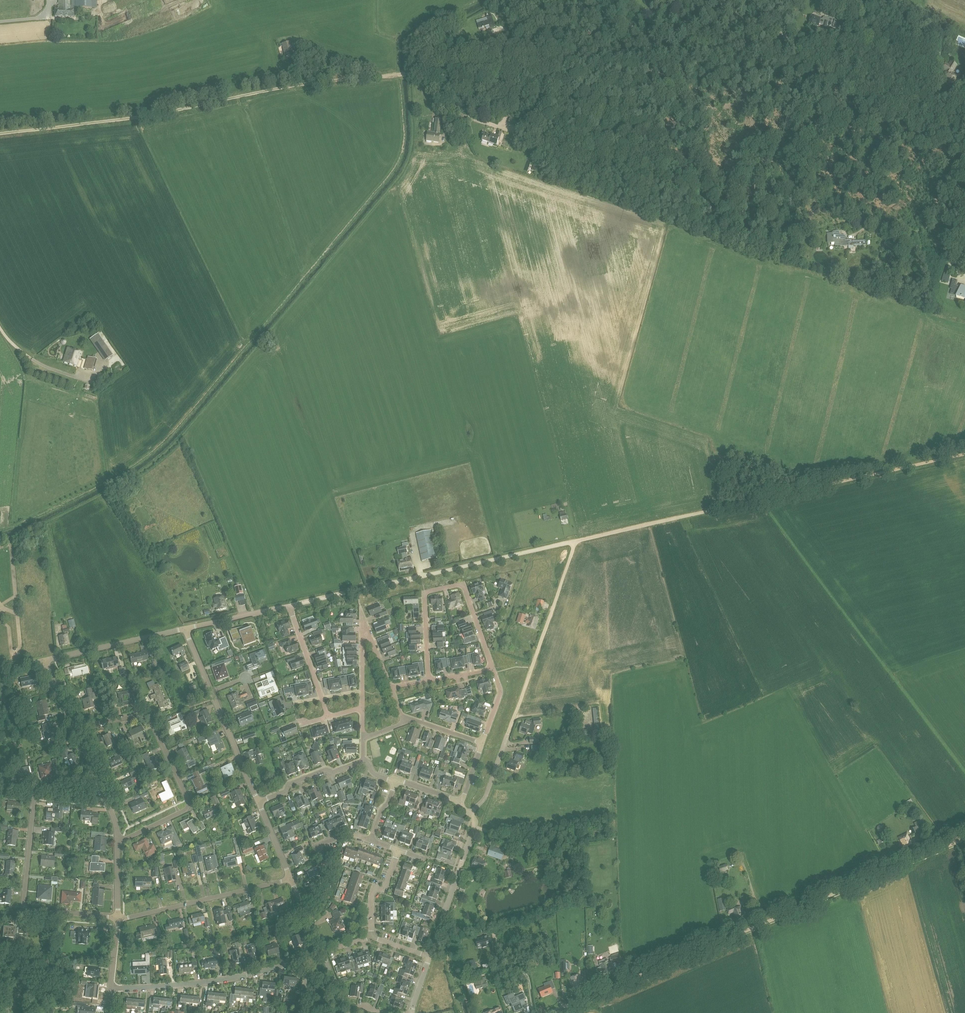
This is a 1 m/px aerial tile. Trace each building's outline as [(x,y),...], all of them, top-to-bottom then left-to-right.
[(74,17),(74,10),(71,10),(71,0),(58,0),(59,6),(55,6),(55,9),(55,17),(74,17)] [(489,25),(490,29),(495,27),(491,14),(486,15),(488,20),(477,23),(479,28),(489,25)] [(822,30),(825,30),(827,24),(831,26),(833,19),(825,17),(823,18),(822,19),(821,19),(811,16),(809,22),(819,25),(819,24),(823,25),(822,30)] [(504,23),(508,26),(512,22),(509,18),(508,20),(505,17),(504,19),(506,21),(504,23)] [(841,28),(845,31),(849,25),(844,22),(841,28)] [(946,38),(952,40),(954,34),(955,31),(950,29),(949,32),(948,32),(946,38)] [(282,44),(285,57),(293,55),(290,42),(282,44)] [(947,81),(952,83),(954,80),(956,81),(957,79),(956,77),(957,75),(952,73),(957,65),(951,62),(949,65),(945,63),(942,69),(946,71),(943,76),(945,77),(944,78),(948,80),(947,81)] [(508,124),(517,126),(519,120),(510,117),(508,124)] [(427,142),(431,143),(431,141),(439,142),(440,134),(441,120),(436,119),(434,133),(427,132),(426,141),(427,141),(427,142)] [(493,144),(497,145),(499,138),(500,138),(501,133),(498,132),(496,137),(483,132),(482,136),(484,136),(482,140),(489,143),(493,144)] [(835,243),(835,246),(866,245),(866,240),(854,241),(853,240),(845,240),(845,236),(841,236),(841,237),(839,237),(839,232),(833,232),(833,234),(827,234),(828,243),(835,243)] [(884,244),(894,251),(897,247),(887,239),(884,244)] [(942,281),(948,283),(950,274),(944,272),(942,281)] [(964,298),(964,288),(961,287),(961,285),(957,284),(956,285),(951,283),(949,291),(954,293),(955,290),(960,292),(960,291),(962,292),(960,297),(964,298)] [(90,339),(105,360),(113,355),(98,334),(90,339)] [(63,362),(76,366),(79,356),(80,356),(82,352),(68,347),(63,362)] [(84,368),(93,372),(95,367),(97,361),(97,359),(87,357),(87,358),(84,368)] [(420,553),(422,561),(437,558),(431,530),(416,533),(417,537),(417,540),(420,553)] [(408,546),(408,542),(402,544),(403,547),(398,548),(399,554),(401,554),(402,559),(397,560),(400,571),(414,568),(411,557),(407,558),(406,553),(408,553),(406,546),(408,546)] [(500,596),(507,599),(509,591),(510,591),(513,584),(501,580),(500,583),(499,584),(498,586),(499,587),(503,589),(500,596)] [(476,593),(478,599),(484,597),(482,591),(484,590),(481,583),(479,584),(478,583),(475,584),(475,585),(471,587),(474,594),(476,593)] [(448,602),(450,608),(455,606),(455,608),(463,605),(459,594),(451,596),(453,600),(448,602)] [(216,607),(216,610),(227,608),(224,596),(214,598),(215,603),(213,604),(213,608),(216,607)] [(413,613),(419,613),(419,612),(418,597),(404,598),(404,605),(413,604),(414,613),(413,613)] [(435,605),(435,611),(442,611),(442,604),(442,597),(432,598),(432,605),(435,605)] [(535,607),(542,609),(544,601),(538,599),(535,607)] [(378,613),(379,617),(388,614),(386,610),(382,612),(379,604),(368,608),(371,616),(378,613)] [(340,623),(351,623),(351,620),(352,619),(356,619),(356,612),(353,612),(353,611),(352,610),(350,610),(349,611),(349,612),(346,612),(346,615),(345,615),(344,615),(344,617),(340,617),(340,623)] [(491,630),(494,629),(494,628),(494,627),(495,627),(493,623),(495,622),(492,614),(495,614),(494,610),(486,613),(487,616),(482,618),(485,626),(485,625),(487,630),(490,629),(490,630),(491,630)] [(535,628),(538,618),(531,615),(529,620),(525,618),(526,615),(520,613),(517,622),(523,624),(524,622),(528,623),(527,626),(535,628)] [(375,627),(377,633),(387,629),(386,625),(391,623),(389,618),(380,621),(381,624),(375,627)] [(303,623),(305,631),(318,627),(315,619),(303,623)] [(281,631),(283,637),(289,635),(287,629),(291,628),(288,620),(281,622),(280,622),(277,623),(277,624),(277,626),(277,627),(277,629),(279,630),(279,632),(281,631)] [(459,634),(463,633),(472,630),(470,624),(466,626),(464,621),(458,623),(459,627),(462,626),(462,627),(461,628),(462,629),(458,630),(459,634)] [(237,633),(231,635),(233,641),(241,637),(243,641),(254,637),(257,636),(254,628),(251,629),(251,627),(247,628),(246,626),(244,627),(236,630),(237,633)] [(433,632),(434,637),(443,637),(443,631),(442,631),(442,630),(444,630),(444,626),(438,626),(438,632),(433,632)] [(343,641),(355,641),(355,633),(349,633),(349,628),(343,628),(343,633),(343,641)] [(407,640),(411,639),(421,639),(420,633),(416,633),(415,628),(409,628),(409,633),(406,633),(407,640)] [(315,645),(316,646),(318,645),(319,644),(319,643),(322,642),(320,635),(323,634),(325,633),(325,632),(324,629),(322,630),(314,633),(315,636),(310,638),(312,645),(315,644),(315,645)] [(472,630),(463,633),(465,638),(466,638),(466,639),(464,640),(465,644),(471,642),(469,637),(474,635),(472,630)] [(207,635),(205,636),(206,640),(205,640),(207,645),(208,648),(210,648),(211,650),(212,650),(217,648),(217,649),(219,648),(220,650),(225,648),(224,647),(228,646),(228,647),(229,647),(225,637),(219,640),(219,639),(216,640),(213,633),(211,633),(207,635)] [(59,636),(61,646),(69,644),(67,634),(59,636)] [(380,643),(382,649),(391,645),(389,640),(388,640),(388,639),(390,638),(389,635),(383,637),(385,642),(380,643)] [(439,643),(439,647),(443,647),(443,643),(443,637),(434,637),(434,643),(439,643)] [(290,652),(290,653),(296,651),(296,650),(298,649),(295,642),(291,643),(289,639),(280,642),(282,647),(285,646),(287,653),(290,652)] [(410,646),(410,651),(416,650),(416,645),(421,645),(421,639),(411,639),(412,645),(412,646),(410,646)] [(185,654),(181,644),(170,649),(173,657),(181,653),(182,656),(185,654)] [(343,648),(343,655),(347,655),(356,655),(356,649),(351,649),(351,645),(345,645),(345,648),(343,648)] [(391,645),(382,649),(384,654),(389,652),(390,656),(394,655),(393,651),(393,650),(391,645)] [(319,655),(315,657),(316,662),(327,658),(325,652),(323,648),(317,650),(319,655)] [(249,655),(252,664),(250,665),(252,670),(253,669),(258,668),(258,667),(261,666),(260,663),(258,663),(256,658),(257,658),(258,660),(265,658),(264,656),(266,655),(264,649),(249,655)] [(130,656),(132,664),(148,660),(146,651),(141,652),(141,653),(130,656)] [(477,665),(477,666),(478,666),(479,666),(481,666),(481,663),(479,655),(476,656),(474,653),(468,654),(470,662),(474,661),(475,666),(477,665)] [(343,655),(343,662),(344,662),(344,665),(347,665),(351,665),(351,661),(356,661),(356,655),(347,655),(343,655)] [(458,659),(459,670),(460,669),(461,669),(462,669),(463,668),(465,667),(464,663),(469,662),(467,656),(463,656),(463,658),(458,659)] [(304,666),(301,658),(295,660),(294,657),(286,659),(288,663),(290,662),(293,669),(294,669),(295,670),(297,669),(297,668),(304,666)] [(107,669),(107,670),(116,668),(116,667),(119,666),(119,665),(117,658),(101,661),(103,670),(107,669)] [(327,658),(316,662),(318,667),(323,666),(324,670),(328,668),(327,664),(329,663),(327,658)] [(437,671),(437,673),(438,673),(439,673),(440,673),(440,672),(441,672),(443,671),(443,667),(447,666),(446,658),(440,659),(439,662),(436,663),(437,671)] [(459,670),(458,659),(452,660),(451,659),(447,659),(448,666),(453,665),(453,669),(456,669),(456,670),(457,670),(458,670),(459,670)] [(218,682),(223,680),(222,679),(228,677),(224,664),(227,663),(226,660),(217,664),(217,666),(212,668),(217,681),(218,680),(218,682)] [(182,671),(189,668),(186,661),(179,665),(182,671)] [(413,664),(413,667),(415,677),(416,677),(417,677),(418,676),(418,675),(420,675),(420,671),(424,670),(423,662),(418,663),(413,664)] [(72,673),(73,676),(89,672),(88,667),(85,667),(85,664),(68,668),(69,674),(72,673)] [(407,666),(403,667),(404,673),(408,673),(409,677),(411,677),(412,677),(413,677),(414,677),(415,677),(413,667),(408,668),(407,666)] [(394,678),(394,681),(395,681),(396,681),(396,680),(397,680),(398,680),(398,679),(400,679),(399,674),(404,673),(403,667),(398,668),(398,669),(393,670),(394,678)] [(262,697),(266,696),(266,695),(267,695),(266,692),(270,690),(271,694),(278,691),(273,678),(275,677),(273,671),(265,674),(268,680),(265,682),(264,681),(261,682),(264,690),(258,692),(259,696),(260,695),(261,697),(262,697)] [(350,675),(344,676),(345,684),(350,683),(350,687),(353,687),(354,688),(355,688),(356,687),(357,687),(357,685),(356,685),(355,677),(354,673),(350,675)] [(21,679),(22,687),(37,684),(35,676),(21,679)] [(334,680),(336,691),(337,691),(338,690),(339,690),(340,690),(339,689),(342,689),(341,684),(345,684),(344,676),(338,677),(338,680),(334,680)] [(336,691),(334,680),(334,678),(324,680),(325,687),(329,686),(330,691),(332,690),(332,691),(333,691),(334,691),(335,691),(336,691)] [(484,689),(485,694),(491,692),(490,687),(491,687),(492,686),(491,684),(490,683),(489,679),(485,680),(481,681),(477,683),(479,691),(484,689)] [(311,682),(300,684),(303,697),(306,696),(306,695),(308,695),(308,690),(312,689),(311,682)] [(157,701),(160,709),(168,705),(166,699),(165,700),(164,698),(165,696),(163,695),(164,694),(162,692),(163,691),(160,690),(161,688),(159,687),(160,685),(158,684),(155,685),(148,687),(150,691),(153,689),(155,694),(149,696),(151,700),(154,699),(155,702),(157,701)] [(299,696),(299,697),(300,697),(301,697),(302,697),(303,697),(300,684),(290,685),(292,693),(296,692),(297,697),(299,696)] [(83,699),(85,709),(94,707),(92,700),(95,700),(93,688),(85,690),(86,694),(87,694),(88,698),(83,699)] [(135,692),(134,688),(131,689),(131,690),(118,693),(121,707),(134,704),(132,693),(135,692)] [(459,698),(460,700),(465,698),(463,690),(459,691),(459,688),(447,691),(449,699),(455,697),(456,699),(459,698)] [(242,705),(239,699),(242,698),(243,697),(244,697),(247,695),(246,692),(241,695),(238,696),(237,693),(227,696),(233,709),(242,705)] [(255,699),(246,703),(248,708),(257,704),(255,699)] [(37,717),(38,721),(46,719),(45,715),(48,714),(46,706),(47,705),(46,700),(37,703),(40,716),(37,717)] [(275,704),(274,700),(268,702),(271,708),(273,707),(277,716),(280,715),(281,716),(284,715),(284,714),(285,713),(283,709),(284,709),(282,705),(282,706),(280,702),(275,704)] [(411,705),(413,713),(424,709),(430,712),(432,704),(424,701),(423,700),(422,700),(420,700),(419,701),(420,702),(411,705)] [(473,712),(483,716),(485,709),(482,708),(484,703),(477,700),(475,706),(474,705),(473,709),(474,709),(473,712)] [(593,711),(595,736),(601,735),(598,710),(598,708),(592,709),(593,711)] [(199,718),(203,728),(210,725),(209,723),(212,721),(207,710),(199,713),(201,718),(199,718)] [(452,722),(456,723),(458,716),(456,715),(457,712),(450,710),(449,713),(442,710),(441,713),(440,712),(439,716),(440,716),(440,718),(445,719),(445,720),(451,723),(452,722)] [(250,712),(237,718),(240,724),(245,722),(245,724),(253,720),(250,712)] [(466,727),(479,732),(482,724),(476,721),(477,718),(468,715),(467,715),(466,717),(465,717),(467,718),(469,719),(466,727)] [(182,717),(178,718),(165,724),(170,735),(175,733),(173,730),(180,727),(180,728),(181,728),(182,730),(186,729),(182,717)] [(525,724),(522,723),(519,732),(527,735),(528,733),(533,734),(534,730),(533,730),(534,725),(541,724),(541,718),(533,719),(533,720),(531,721),(526,720),(526,722),(525,724)] [(333,724),(335,732),(354,727),(351,719),(333,724)] [(43,733),(45,740),(59,737),(57,729),(50,731),(49,724),(42,726),(44,732),(43,733)] [(294,725),(282,729),(284,733),(282,733),(283,737),(285,736),(285,737),(297,732),(296,729),(297,728),(296,725),(295,725),(294,725)] [(141,726),(129,732),(129,734),(132,741),(133,741),(139,738),(141,742),(147,740),(141,726)] [(312,730),(314,738),(329,734),(326,726),(312,730)] [(413,746),(417,747),(419,742),(420,740),(416,738),(419,731),(413,729),(412,731),(410,731),(407,741),(414,744),(413,746)] [(242,736),(243,740),(256,736),(254,732),(242,736)] [(212,736),(210,733),(197,739),(199,742),(205,739),(207,739),(210,746),(214,744),(217,751),(221,749),(224,748),(218,734),(212,736)] [(425,747),(431,749),(434,741),(431,740),(433,735),(425,733),(423,741),(426,743),(425,747)] [(105,741),(108,747),(114,744),(115,746),(120,744),(118,738),(112,740),(109,734),(107,735),(107,734),(98,736),(99,743),(105,741)] [(434,749),(442,751),(446,740),(438,737),(434,749)] [(314,761),(315,765),(322,762),(319,757),(322,756),(323,756),(317,743),(314,742),(315,742),(313,747),(315,753),(311,754),(312,757),(312,758),(313,761),(314,761)] [(346,747),(346,753),(356,753),(356,745),(352,745),(352,742),(344,742),(344,747),(346,747)] [(457,746),(455,752),(467,756),(468,754),(469,754),(470,751),(466,749),(467,746),(464,746),(459,744),(458,747),(457,746)] [(327,757),(329,762),(337,759),(335,754),(338,753),(335,746),(330,748),(330,751),(328,752),(329,756),(327,757)] [(185,748),(178,752),(183,764),(186,762),(187,763),(189,768),(197,764),(194,759),(191,761),(190,760),(191,760),(185,748)] [(256,759),(258,764),(262,763),(260,756),(259,756),(258,755),(261,754),(259,748),(255,749),(256,752),(253,753),(252,750),(244,753),(246,762),(256,759)] [(67,758),(72,769),(79,766),(74,754),(69,756),(66,749),(60,752),(63,759),(67,758)] [(405,773),(409,761),(406,760),(404,759),(403,759),(405,752),(406,751),(402,749),(401,750),(400,754),(398,762),(402,763),(400,771),(401,771),(405,773)] [(109,761),(112,768),(122,764),(119,756),(123,754),(122,752),(114,755),(115,758),(109,761)] [(300,765),(302,769),(309,766),(304,754),(303,754),(302,752),(298,753),(299,756),(296,757),(297,759),(294,760),(296,767),(300,765)] [(452,762),(458,764),(459,760),(466,763),(467,759),(466,759),(467,756),(455,752),(452,762)] [(506,768),(515,771),(516,768),(519,769),(520,765),(518,764),(518,762),(521,763),(522,760),(524,755),(516,752),(515,757),(514,760),(510,758),(506,768)] [(150,766),(152,771),(153,770),(153,769),(160,766),(158,763),(157,763),(154,756),(150,758),(147,753),(139,757),(141,761),(144,759),(148,767),(150,766)] [(286,768),(288,775),(296,773),(292,762),(285,765),(283,761),(279,762),(282,770),(286,768)] [(409,774),(410,774),(413,766),(411,765),(412,762),(409,761),(405,773),(409,774)] [(18,775),(20,784),(30,782),(28,774),(34,772),(31,762),(29,762),(30,766),(17,769),(17,767),(13,767),(12,774),(14,775),(14,776),(18,775)] [(215,763),(208,766),(210,772),(217,769),(215,763)] [(39,767),(42,779),(54,776),(51,764),(39,767)] [(221,768),(225,778),(235,774),(231,764),(221,768)] [(424,780),(425,780),(429,768),(426,767),(424,766),(423,769),(422,769),(420,778),(421,778),(424,780)] [(428,781),(430,781),(433,773),(434,770),(429,768),(425,780),(428,781)] [(195,779),(192,780),(196,789),(195,789),(198,795),(207,791),(204,785),(199,775),(202,773),(205,772),(203,769),(193,774),(195,779)] [(446,785),(448,786),(451,778),(446,776),(447,772),(444,771),(442,778),(444,779),(442,785),(446,787),(446,785)] [(347,785),(349,788),(352,787),(351,784),(348,776),(337,781),(340,788),(347,785)] [(450,788),(454,789),(456,783),(459,784),(461,778),(455,776),(454,779),(451,778),(448,786),(451,787),(450,788)] [(121,783),(124,790),(133,786),(131,781),(133,780),(132,777),(126,780),(121,783)] [(366,796),(368,790),(371,781),(367,781),(366,780),(363,788),(360,787),(358,794),(361,795),(362,795),(363,794),(366,796)] [(158,795),(162,803),(174,797),(166,781),(161,783),(165,792),(158,795)] [(371,799),(374,800),(376,792),(374,791),(376,784),(374,783),(371,781),(368,790),(371,791),(370,794),(372,795),(371,799)] [(328,794),(329,797),(337,794),(334,788),(332,789),(330,784),(323,786),(324,790),(323,791),(325,795),(328,794)] [(230,793),(237,807),(245,804),(241,794),(239,789),(230,793)] [(317,799),(318,802),(323,800),(321,794),(318,795),(315,789),(309,792),(312,801),(317,799)] [(218,795),(219,799),(230,794),(228,790),(220,793),(220,794),(218,795)] [(337,792),(341,802),(346,800),(343,790),(337,792)] [(406,802),(409,803),(412,794),(406,792),(405,798),(401,796),(399,804),(405,806),(406,802)] [(418,796),(412,794),(409,803),(408,807),(417,810),(419,803),(416,802),(418,796)] [(20,813),(21,803),(5,801),(6,796),(0,795),(0,807),(8,808),(7,811),(20,813)] [(210,798),(214,805),(219,803),(219,802),(217,798),(215,796),(210,798)] [(295,799),(299,808),(302,807),(302,808),(303,808),(310,805),(307,799),(305,800),(304,800),(302,796),(295,799)] [(130,805),(134,813),(146,808),(142,799),(130,805)] [(428,809),(431,810),(434,802),(428,800),(427,805),(423,804),(421,811),(427,813),(428,809)] [(361,810),(371,814),(373,809),(366,806),(367,803),(364,802),(361,810)] [(440,804),(434,802),(431,810),(430,815),(433,817),(434,815),(439,817),(441,810),(438,809),(440,804)] [(275,816),(277,819),(283,817),(283,816),(282,817),(282,816),(283,812),(284,812),(285,812),(281,805),(271,809),(274,817),(275,816)] [(202,812),(206,819),(218,813),(215,806),(202,812)] [(46,817),(59,819),(59,810),(47,809),(46,817)] [(359,816),(370,819),(371,814),(361,810),(359,816)] [(92,824),(97,824),(98,814),(93,814),(94,812),(89,812),(89,813),(86,812),(81,812),(81,820),(92,821),(92,824)] [(333,818),(330,819),(334,829),(339,827),(336,820),(334,816),(333,812),(331,813),(332,815),(333,818)] [(340,817),(339,814),(334,816),(336,820),(339,827),(344,825),(341,818),(340,817)] [(447,824),(460,828),(462,823),(459,822),(461,818),(451,815),(450,819),(448,818),(447,819),(446,822),(446,823),(447,824)] [(248,831),(249,834),(255,832),(254,829),(258,827),(256,823),(255,823),(251,816),(247,818),(247,819),(243,821),(247,831),(248,831)] [(360,822),(368,824),(370,819),(359,816),(358,817),(361,818),(360,822)] [(189,828),(193,835),(199,831),(192,820),(190,822),(188,819),(179,823),(183,830),(189,828)] [(326,824),(329,831),(334,829),(330,819),(327,820),(322,822),(324,825),(326,824)] [(355,829),(359,830),(360,827),(366,830),(368,824),(360,822),(355,820),(354,826),(353,828),(355,829)] [(280,828),(285,840),(294,836),(292,831),(295,830),(301,828),(300,827),(304,826),(302,822),(299,824),(298,821),(292,823),(280,828)] [(312,825),(313,829),(314,828),(317,836),(322,834),(319,826),(318,827),(317,823),(312,825)] [(389,838),(393,827),(392,827),(393,826),(388,824),(385,823),(383,828),(386,829),(384,836),(389,838)] [(445,833),(454,836),(456,833),(458,833),(460,828),(447,824),(445,829),(447,829),(445,833)] [(314,828),(313,829),(309,830),(307,825),(304,826),(306,832),(309,831),(312,838),(317,836),(314,828)] [(397,831),(400,832),(402,826),(399,825),(398,829),(393,827),(389,838),(394,840),(397,832),(397,831)] [(405,844),(409,833),(407,832),(406,831),(404,831),(405,827),(402,826),(400,832),(401,833),(400,835),(402,835),(400,842),(405,844)] [(911,829),(913,835),(918,832),(918,831),(920,830),(918,826),(916,827),(911,829)] [(62,828),(52,827),(51,833),(44,833),(43,845),(54,846),(55,832),(62,832),(62,828)] [(172,840),(175,846),(180,844),(172,827),(167,829),(168,831),(164,833),(163,831),(158,834),(163,844),(172,840)] [(7,845),(16,846),(17,837),(18,837),(19,831),(9,830),(7,845)] [(416,847),(421,849),(425,837),(420,835),(421,833),(418,832),(416,838),(419,839),(416,847)] [(405,844),(410,846),(413,838),(414,835),(409,833),(405,844)] [(899,837),(904,847),(912,844),(907,833),(899,837)] [(421,849),(426,851),(429,842),(432,843),(434,838),(435,836),(433,835),(432,837),(431,837),(430,839),(425,837),(421,849)] [(877,841),(878,844),(881,843),(885,841),(883,836),(881,837),(881,838),(877,841)] [(95,851),(106,852),(107,838),(96,838),(95,851)] [(226,866),(226,867),(238,865),(236,858),(238,858),(241,857),(238,848),(235,838),(233,838),(235,849),(237,855),(224,858),(225,860),(223,861),(224,866),(226,866)] [(440,847),(443,848),(452,851),(454,846),(451,845),(453,841),(444,838),(442,842),(440,847)] [(503,845),(514,848),(517,841),(505,838),(503,845)] [(144,852),(147,857),(156,852),(153,845),(149,847),(145,840),(133,846),(136,850),(143,847),(145,852),(144,852)] [(242,850),(244,854),(253,850),(251,846),(250,846),(250,845),(243,847),(244,848),(242,849),(243,850),(242,850)] [(498,859),(501,860),(504,851),(502,850),(502,848),(494,845),(493,847),(491,846),(488,855),(498,859)] [(255,849),(261,862),(268,859),(264,851),(265,851),(263,846),(255,849)] [(291,855),(296,866),(304,863),(300,852),(303,850),(302,846),(295,850),(296,853),(291,855)] [(343,856),(349,858),(353,848),(347,846),(343,856)] [(355,860),(356,858),(358,850),(353,848),(349,858),(355,860)] [(356,858),(361,860),(365,850),(359,848),(358,850),(356,858)] [(437,859),(441,860),(442,858),(447,859),(448,856),(450,856),(452,851),(443,848),(441,853),(439,852),(437,856),(437,859)] [(505,854),(513,858),(515,852),(507,849),(505,854)] [(361,860),(367,862),(370,852),(365,850),(361,860)] [(367,862),(373,864),(376,854),(370,852),(367,862)] [(373,864),(378,866),(382,856),(376,854),(373,864)] [(41,866),(54,867),(55,857),(42,856),(41,866)] [(88,856),(88,860),(92,860),(92,863),(91,863),(90,871),(104,872),(105,864),(99,864),(99,857),(93,856),(92,857),(88,856)] [(212,859),(205,861),(207,868),(208,872),(211,871),(211,872),(214,872),(214,870),(215,870),(215,869),(216,869),(216,866),(217,866),(215,856),(211,856),(212,859)] [(472,867),(482,870),(485,861),(475,858),(472,867)] [(4,878),(10,879),(11,875),(13,875),(15,862),(7,861),(6,874),(5,874),(4,878)] [(186,866),(188,876),(195,875),(193,864),(186,866)] [(405,864),(403,869),(412,872),(413,869),(416,870),(416,868),(413,867),(414,867),(405,864)] [(719,867),(721,872),(728,870),(726,864),(719,867)] [(167,875),(168,882),(176,880),(173,867),(164,869),(165,876),(167,875)] [(312,883),(313,883),(319,880),(318,876),(320,875),(322,874),(321,874),(319,869),(309,873),(309,872),(307,873),(306,873),(307,875),(303,877),(305,880),(306,883),(309,881),(310,881),(310,882),(311,883),(311,884),(312,883)] [(403,869),(402,874),(413,878),(414,876),(411,875),(412,872),(403,869)] [(436,874),(445,877),(447,872),(438,869),(436,874)] [(504,871),(506,878),(512,877),(511,870),(504,871)] [(351,878),(361,881),(363,875),(353,872),(351,878)] [(402,874),(400,879),(408,882),(409,879),(412,880),(413,878),(402,874)] [(430,881),(437,884),(438,880),(443,882),(445,877),(436,874),(435,877),(432,876),(430,881)] [(135,878),(135,887),(151,887),(151,878),(135,878)] [(349,884),(359,887),(361,881),(351,878),(349,884)] [(400,879),(398,884),(409,888),(410,886),(407,885),(408,882),(400,879)] [(347,889),(357,892),(359,887),(349,884),(347,889)] [(396,889),(405,892),(406,889),(409,890),(409,888),(398,884),(396,889)] [(38,899),(51,900),(52,887),(39,886),(38,899)] [(430,892),(439,895),(440,889),(432,886),(430,892)] [(99,888),(95,887),(93,905),(102,906),(103,890),(99,890),(99,888)] [(345,895),(355,898),(357,892),(347,889),(345,895)] [(403,897),(406,898),(407,896),(404,895),(405,892),(396,889),(395,895),(403,897)] [(10,904),(12,891),(5,890),(5,893),(6,893),(6,895),(5,895),(5,896),(4,896),(3,898),(0,898),(0,903),(1,903),(1,906),(6,906),(6,904),(10,904)] [(62,903),(70,903),(70,900),(80,901),(81,893),(63,892),(62,903)] [(422,898),(430,901),(431,898),(437,900),(439,895),(430,892),(429,897),(423,895),(422,898)] [(343,901),(353,904),(355,898),(345,895),(343,901)] [(265,904),(269,914),(274,912),(272,905),(275,904),(277,909),(285,906),(282,898),(265,904)] [(717,899),(720,911),(726,910),(724,898),(717,899)] [(424,909),(433,912),(434,907),(430,905),(431,902),(422,899),(421,903),(423,903),(422,905),(425,906),(424,909)] [(239,913),(240,917),(253,912),(252,910),(255,908),(253,902),(249,904),(248,901),(233,907),(234,911),(237,910),(238,913),(239,913)] [(382,905),(382,911),(393,911),(393,902),(387,902),(387,905),(382,905)] [(732,912),(735,919),(744,915),(741,906),(735,909),(734,907),(727,910),(728,913),(732,912)] [(223,909),(214,911),(215,915),(211,916),(213,926),(217,925),(217,922),(228,920),(225,911),(223,912),(223,909)] [(416,917),(425,919),(426,916),(431,917),(433,912),(424,909),(423,913),(420,911),(419,913),(418,913),(416,917)] [(329,922),(333,931),(338,929),(339,930),(344,928),(340,917),(344,916),(341,910),(339,911),(332,914),(334,919),(329,922)] [(259,914),(261,920),(267,918),(265,912),(259,914)] [(205,922),(206,928),(211,927),(209,919),(205,920),(203,914),(191,916),(192,918),(189,919),(190,925),(193,924),(193,925),(194,925),(194,927),(201,925),(201,923),(205,922)] [(387,925),(394,925),(394,920),(393,917),(382,917),(382,922),(387,922),(387,925)] [(165,926),(166,930),(179,927),(180,929),(183,928),(181,919),(168,922),(169,925),(165,926)] [(3,937),(15,938),(15,933),(26,934),(26,932),(28,932),(29,922),(21,922),(21,924),(19,924),(18,928),(15,928),(4,927),(3,936),(3,937)] [(402,935),(408,937),(410,929),(405,927),(407,923),(403,922),(400,929),(404,930),(402,935)] [(140,928),(142,938),(157,935),(157,936),(161,935),(159,928),(156,929),(155,925),(140,928)] [(414,934),(418,935),(420,928),(417,927),(414,926),(413,930),(410,929),(408,937),(413,939),(414,934)] [(419,941),(425,943),(428,935),(425,934),(426,929),(421,927),(420,928),(418,935),(421,936),(419,941)] [(271,933),(273,937),(277,936),(274,928),(267,931),(268,934),(271,933)] [(74,934),(78,934),(78,938),(78,944),(87,944),(87,938),(89,938),(89,931),(84,931),(84,929),(78,929),(78,932),(71,932),(71,937),(74,937),(74,934)] [(292,938),(296,948),(302,945),(300,938),(303,937),(300,931),(298,932),(299,935),(295,936),(292,938)] [(487,937),(475,940),(477,946),(480,945),(480,946),(482,945),(482,947),(486,946),(485,945),(489,943),(487,937)] [(266,946),(268,955),(279,953),(276,945),(276,942),(272,943),(273,945),(266,946)] [(247,948),(251,961),(258,958),(254,946),(247,948)] [(232,955),(234,963),(243,962),(242,958),(241,958),(239,949),(238,949),(238,947),(233,947),(234,950),(230,951),(230,955),(232,955)] [(365,952),(359,954),(363,964),(363,965),(368,963),(371,962),(369,956),(367,957),(365,952)] [(379,962),(382,963),(385,955),(380,953),(378,958),(375,957),(373,962),(379,964),(379,962)] [(610,957),(612,963),(621,960),(619,953),(612,955),(612,956),(610,957)] [(352,961),(355,968),(355,969),(356,971),(359,970),(358,966),(363,964),(359,954),(354,956),(355,960),(352,961)] [(386,969),(389,970),(392,962),(389,962),(391,957),(385,955),(382,963),(388,965),(386,969)] [(407,964),(406,968),(415,971),(417,965),(411,963),(413,960),(405,957),(403,963),(407,964)] [(159,965),(160,974),(167,974),(167,961),(164,961),(164,958),(156,958),(157,965),(159,965)] [(212,967),(212,968),(216,968),(215,965),(219,964),(218,958),(214,958),(210,959),(210,960),(201,961),(202,966),(204,965),(204,968),(212,967)] [(352,970),(355,969),(355,968),(352,961),(349,962),(348,958),(342,959),(345,968),(346,971),(351,969),(352,970)] [(602,972),(604,975),(612,971),(611,968),(612,968),(611,963),(609,963),(608,961),(607,958),(599,961),(600,964),(601,968),(597,969),(599,973),(602,972)] [(335,967),(337,973),(341,972),(341,973),(346,971),(345,968),(342,959),(337,961),(338,966),(335,967)] [(472,961),(466,963),(469,972),(475,970),(472,961)] [(179,965),(179,973),(193,972),(193,969),(197,969),(196,962),(192,963),(192,964),(179,965)] [(75,972),(76,972),(77,969),(81,970),(81,967),(79,967),(79,964),(73,963),(73,971),(75,972)] [(133,966),(133,974),(146,973),(146,966),(133,966)] [(87,976),(99,977),(100,970),(88,968),(85,967),(85,972),(87,972),(87,976)] [(399,975),(406,978),(407,975),(413,976),(415,971),(406,968),(405,971),(401,969),(399,975)] [(571,978),(575,990),(584,987),(579,975),(571,978)] [(400,987),(408,990),(410,984),(405,982),(406,979),(399,976),(397,982),(401,983),(400,987)] [(290,977),(289,990),(291,990),(292,987),(297,987),(298,979),(296,979),(297,978),(290,977)] [(474,980),(477,989),(488,986),(487,982),(486,982),(485,977),(474,980)] [(267,998),(269,983),(263,982),(262,988),(260,988),(260,993),(264,994),(264,998),(264,1002),(267,1002),(267,998)] [(539,989),(542,997),(553,993),(549,982),(544,984),(545,987),(539,989)] [(350,996),(358,998),(359,992),(362,993),(364,985),(358,984),(358,987),(352,986),(350,996)] [(89,997),(96,998),(98,985),(90,985),(88,985),(87,989),(90,989),(89,997)] [(367,997),(375,999),(379,989),(371,986),(367,997)] [(393,994),(400,997),(401,994),(406,995),(408,990),(400,987),(399,990),(395,988),(393,994)] [(229,1007),(231,1007),(232,1004),(234,1004),(234,1001),(236,1002),(237,998),(240,999),(241,989),(235,988),(235,995),(230,994),(229,1005),(229,1007)] [(253,990),(247,989),(246,1002),(249,1003),(249,999),(255,1000),(256,996),(253,996),(253,990)] [(213,1003),(214,994),(208,993),(207,1003),(206,1003),(205,1006),(211,1006),(211,1004),(213,1004),(213,1003)] [(517,995),(517,996),(514,997),(513,994),(514,994),(513,993),(504,997),(504,998),(507,1005),(511,1003),(512,1006),(511,1006),(512,1007),(515,1012),(523,1010),(524,1010),(522,1007),(526,1005),(524,1000),(526,999),(524,993),(518,996),(517,995)] [(186,1003),(186,996),(181,996),(180,1002),(178,1002),(178,1005),(182,1006),(181,1009),(181,1011),(175,1010),(175,1012),(185,1012),(186,1003)] [(398,1008),(401,1009),(403,1003),(398,1001),(399,998),(392,996),(390,1001),(394,1003),(393,1006),(393,1007),(398,1009),(398,1008)] [(159,1005),(160,999),(153,998),(153,1005),(149,1004),(148,1012),(150,1012),(153,1012),(153,1008),(159,1008),(159,1005)] [(131,1010),(132,1000),(127,999),(126,1002),(124,1002),(124,1009),(131,1010)] [(95,1009),(89,1008),(89,1007),(85,1007),(86,1004),(78,1003),(78,1006),(81,1006),(80,1012),(95,1012),(95,1009)]
